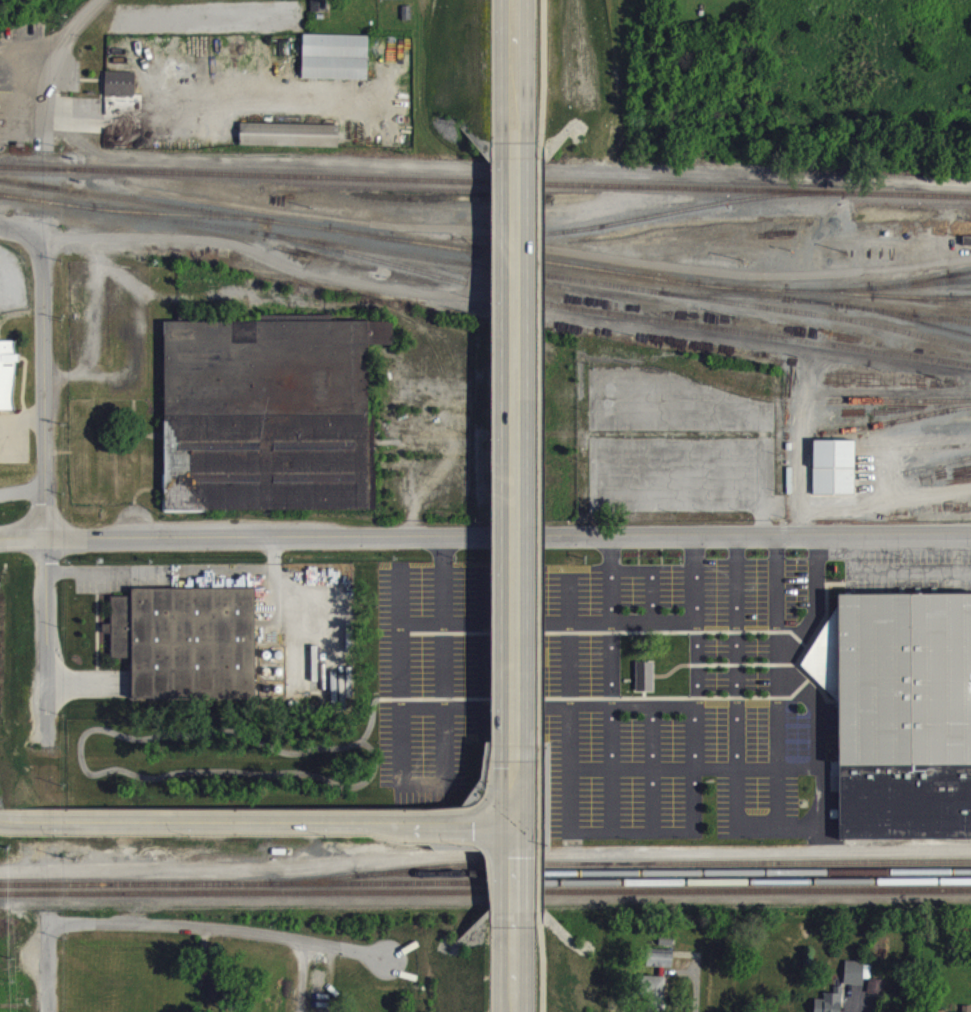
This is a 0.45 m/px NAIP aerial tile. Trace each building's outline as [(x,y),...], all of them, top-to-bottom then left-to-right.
[(328,0),(311,0),(312,20),(328,19),(328,0)] [(303,87),(369,88),(370,44),(304,42),(303,87)] [(106,104),(136,104),(136,80),(106,79),(106,104)] [(340,132),(241,130),(241,153),(340,155),(340,132)] [(161,320),(257,319),(257,314),(330,314),(331,319),(390,319),(391,343),(367,343),(367,413),(372,414),(374,507),(163,508),(161,320)] [(17,418),(17,361),(17,349),(0,349),(0,418),(17,418)] [(815,448),(856,448),(856,456),(856,502),(835,502),(815,502),(815,448)] [(130,586),(254,586),(254,695),(129,696),(129,657),(110,657),(109,593),(129,593),(130,586)] [(835,591),(970,591),(970,836),(838,837),(837,701),(799,663),(835,605),(835,591)] [(638,700),(655,699),(655,669),(637,669),(638,700)] [(674,961),(647,960),(647,974),(673,975),(674,961)] [(864,993),(865,970),(846,969),(845,992),(864,993)] [(666,985),(644,984),(643,1011),(665,1011),(666,985)] [(887,990),(873,985),(868,998),(882,1003),(887,990)] [(816,1011),(842,1011),(843,994),(835,994),(834,1001),(825,1001),(825,1007),(816,1007),(816,1011)]
